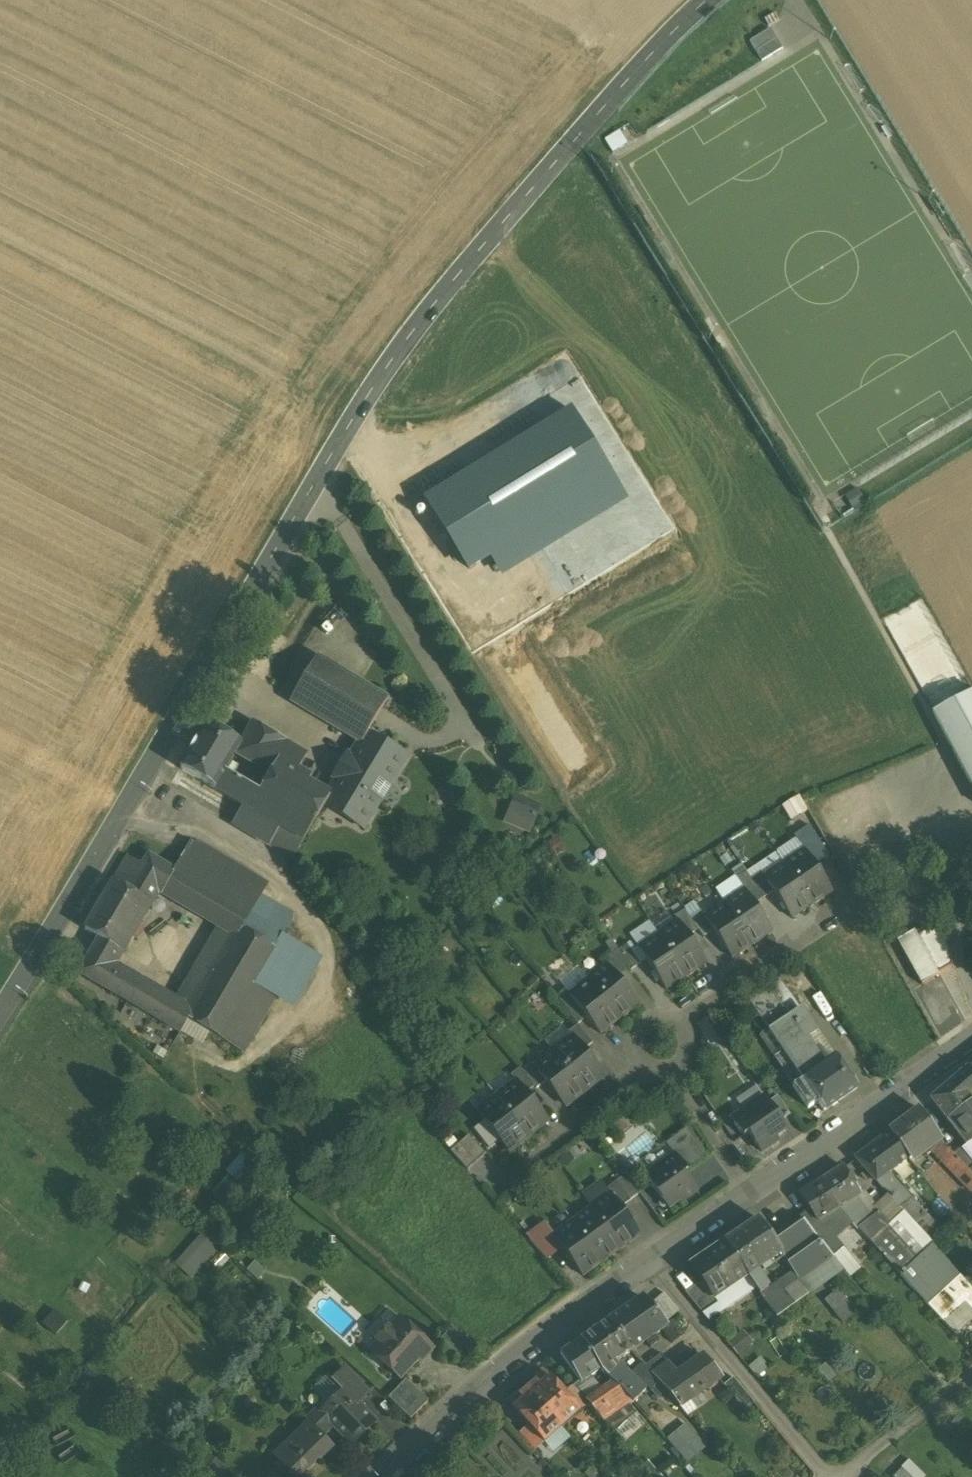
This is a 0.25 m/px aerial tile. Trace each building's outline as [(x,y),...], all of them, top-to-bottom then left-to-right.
[(750,41),(762,62),(782,50),(770,29),(750,41)] [(427,500),(470,569),(488,558),(615,480),(571,411),(427,500)] [(627,501),(615,480),(488,558),(501,578),(627,501)] [(291,701),(361,742),(365,735),(387,700),(317,658),(291,701)] [(971,787),(971,694),(933,715),(971,787)] [(268,733),(251,723),(238,743),(240,744),(239,746),(257,757),(256,753),(268,733)] [(205,724),(179,769),(214,789),(223,773),(225,774),(232,763),(230,762),(239,746),(240,744),(238,743),(205,724)] [(282,742),(268,733),(256,753),(257,757),(260,771),(269,777),(276,766),(270,762),(282,742)] [(340,779),(324,806),(363,829),(380,800),(367,793),(375,780),(388,788),(405,759),(365,735),(361,742),(350,761),(347,759),(336,777),(340,779)] [(306,756),(282,742),(270,762),(276,766),(294,777),(306,756)] [(269,777),(260,794),(258,793),(249,810),(280,828),(306,784),(294,777),(276,766),(269,777)] [(225,774),(223,773),(214,789),(244,807),(249,810),(258,793),(225,774)] [(306,784),(280,828),(303,841),(324,806),(329,797),(306,784)] [(791,818),(809,810),(802,795),(784,804),(791,818)] [(504,821),(530,834),(541,813),(515,799),(504,821)] [(270,845),(280,828),(249,810),(244,807),(233,824),(270,845)] [(829,856),(809,826),(794,836),(803,850),(814,865),(829,856)] [(303,841),(280,828),(270,845),(293,859),(303,841)] [(193,841),(174,874),(163,893),(236,935),(239,930),(266,883),(193,841)] [(814,865),(803,850),(783,863),(812,906),(832,892),(814,865)] [(127,858),(113,882),(128,892),(143,867),(127,858)] [(174,874),(148,858),(143,867),(128,892),(147,903),(156,888),(163,893),(174,874)] [(812,906),(783,863),(763,877),(773,892),(792,919),(812,906)] [(750,878),(743,868),(733,875),(743,890),(754,905),(764,898),(750,878)] [(763,877),(760,872),(750,878),(764,898),(773,892),(763,877)] [(128,892),(113,882),(84,930),(100,939),(119,951),(128,935),(136,922),(147,903),(128,892)] [(743,890),(724,903),(752,946),(772,932),(754,905),(743,890)] [(259,896),(239,930),(274,950),(294,916),(259,896)] [(752,946),(724,903),(704,917),(714,932),(732,959),(752,946)] [(690,918),(685,910),(675,917),(678,921),(688,937),(698,930),(690,918)] [(700,912),(690,918),(698,930),(704,938),(714,932),(704,917),(700,912)] [(688,937),(678,921),(658,935),(686,977),(706,964),(688,937)] [(136,922),(128,935),(137,940),(144,927),(136,922)] [(942,923),(917,936),(937,972),(952,964),(947,956),(950,955),(946,946),(949,944),(944,935),(948,934),(942,923)] [(189,1014),(185,1021),(187,1022),(220,1041),(229,1027),(254,985),(274,950),(239,930),(236,935),(189,1014)] [(915,932),(897,942),(922,986),(939,976),(937,972),(917,936),(915,932)] [(658,935),(638,948),(666,990),(686,977),(658,935)] [(119,951),(100,939),(79,975),(180,1034),(187,1022),(185,1021),(189,1014),(109,967),(119,951)] [(642,961),(628,942),(618,949),(632,968),(642,961)] [(274,950),(254,985),(276,997),(289,1005),(309,971),(274,950)] [(638,1004),(606,965),(588,979),(619,1019),(638,1004)] [(619,1019),(588,979),(569,994),(587,1018),(600,1034),(619,1019)] [(802,1012),(780,980),(749,1001),(769,1031),(790,1016),(792,1019),(802,1012)] [(254,985),(229,1027),(251,1040),(276,997),(254,985)] [(569,994),(565,989),(555,997),(577,1025),(578,1025),(587,1018),(569,994)] [(815,1032),(802,1012),(792,1019),(805,1039),(815,1032)] [(792,1019),(790,1016),(769,1031),(803,1080),(823,1065),(805,1039),(792,1019)] [(578,1025),(577,1025),(568,1032),(572,1037),(583,1051),(592,1043),(578,1025)] [(251,1040),(229,1027),(220,1041),(242,1054),(251,1040)] [(583,1051),(572,1037),(553,1052),(585,1092),(603,1077),(583,1051)] [(585,1092),(553,1052),(534,1066),(546,1081),(566,1106),(585,1092)] [(803,1080),(793,1087),(808,1108),(818,1101),(824,1111),(856,1089),(835,1058),(823,1065),(803,1080)] [(534,1066),(531,1063),(522,1070),(537,1089),(546,1081),(534,1066)] [(954,1079),(967,1095),(971,1091),(971,1068),(970,1066),(954,1079)] [(534,1086),(520,1068),(510,1076),(515,1082),(525,1094),(534,1086)] [(954,1079),(930,1099),(948,1121),(971,1100),(967,1095),(954,1079)] [(525,1094),(515,1082),(496,1096),(528,1136),(547,1122),(525,1094)] [(528,1136),(496,1096),(478,1111),(509,1151),(528,1136)] [(763,1096),(731,1118),(743,1136),(748,1133),(762,1152),(768,1148),(766,1144),(786,1130),(781,1121),(767,1102),(763,1096)] [(790,1115),(777,1096),(767,1102),(781,1121),(790,1115)] [(946,1122),(967,1146),(971,1141),(971,1101),(971,1100),(948,1121),(946,1122)] [(918,1108),(889,1130),(890,1133),(909,1157),(910,1159),(927,1146),(937,1138),(939,1137),(918,1108)] [(687,1128),(666,1143),(674,1154),(687,1171),(708,1156),(687,1128)] [(890,1133),(857,1158),(875,1181),(888,1172),(909,1157),(890,1133)] [(486,1155),(468,1135),(451,1151),(468,1171),(486,1155)] [(937,1138),(927,1146),(971,1193),(971,1192),(971,1175),(969,1172),(952,1154),(937,1138)] [(961,1146),(952,1154),(969,1172),(971,1169),(971,1158),(961,1146)] [(674,1154),(644,1176),(669,1209),(679,1201),(681,1204),(697,1192),(684,1173),(687,1171),(674,1154)] [(843,1167),(821,1180),(839,1208),(856,1197),(861,1194),(843,1167)] [(911,1198),(888,1172),(875,1181),(889,1198),(899,1209),(911,1198)] [(640,1193),(626,1174),(616,1181),(630,1201),(640,1193)] [(839,1208),(821,1180),(800,1194),(811,1211),(818,1222),(829,1215),(839,1208)] [(630,1201),(616,1181),(607,1188),(610,1193),(621,1208),(630,1201)] [(621,1208),(610,1193),(591,1207),(621,1248),(640,1234),(621,1208)] [(856,1197),(839,1208),(852,1223),(857,1228),(871,1217),(856,1197)] [(899,1209),(889,1198),(878,1207),(881,1210),(871,1217),(857,1228),(926,1304),(954,1279),(955,1278),(929,1249),(931,1245),(899,1209)] [(944,1234),(911,1198),(899,1209),(931,1245),(944,1234)] [(621,1248),(591,1207),(572,1221),(602,1262),(613,1254),(612,1253),(619,1247),(620,1249),(621,1248)] [(852,1223),(839,1208),(829,1215),(833,1221),(825,1226),(832,1235),(835,1231),(838,1235),(852,1223)] [(818,1222),(811,1211),(802,1217),(813,1234),(824,1226),(825,1226),(833,1221),(829,1215),(818,1222)] [(813,1234),(802,1217),(772,1238),(781,1252),(779,1253),(800,1282),(822,1266),(831,1259),(824,1249),(813,1234)] [(758,1218),(723,1242),(747,1276),(755,1270),(779,1253),(781,1252),(772,1238),(758,1218)] [(602,1262),(572,1221),(553,1235),(583,1276),(602,1262)] [(825,1226),(824,1226),(813,1234),(824,1249),(835,1239),(832,1235),(825,1226)] [(175,1263),(192,1278),(220,1247),(203,1232),(175,1263)] [(835,1239),(824,1249),(831,1259),(843,1249),(835,1239)] [(723,1242),(691,1265),(702,1281),(715,1298),(747,1276),(723,1242)] [(831,1259),(822,1266),(831,1279),(843,1270),(831,1259)] [(767,1288),(755,1270),(747,1276),(760,1294),(767,1288)] [(926,1304),(956,1336),(971,1320),(971,1313),(962,1302),(969,1296),(954,1279),(926,1304)] [(702,1281),(686,1292),(702,1314),(718,1302),(715,1298),(702,1281)] [(799,1282),(775,1299),(767,1288),(760,1294),(777,1317),(808,1295),(799,1282)] [(679,1311),(664,1293),(649,1305),(664,1324),(679,1311)] [(642,1297),(606,1322),(631,1351),(632,1352),(645,1343),(655,1336),(662,1331),(667,1327),(666,1326),(664,1324),(649,1305),(642,1297)] [(400,1319),(390,1331),(388,1329),(377,1340),(380,1342),(371,1351),(400,1377),(420,1355),(417,1352),(426,1343),(400,1319)] [(684,1335),(672,1321),(666,1326),(667,1327),(662,1331),(672,1344),(684,1335)] [(631,1351),(606,1322),(580,1340),(601,1370),(600,1371),(601,1372),(611,1364),(631,1351)] [(467,1345),(450,1329),(440,1340),(458,1356),(467,1345)] [(655,1336),(645,1343),(649,1349),(659,1343),(655,1336)] [(738,1337),(728,1345),(736,1354),(746,1347),(738,1337)] [(601,1370),(580,1340),(560,1354),(580,1384),(600,1371),(601,1370)] [(669,1364),(661,1354),(644,1366),(652,1375),(669,1364)] [(676,1375),(669,1364),(652,1375),(659,1383),(679,1407),(721,1379),(702,1356),(676,1375)] [(644,1366),(641,1363),(630,1374),(646,1390),(645,1391),(648,1394),(659,1383),(644,1366)] [(616,1368),(615,1367),(614,1368),(611,1364),(601,1372),(612,1382),(612,1381),(621,1389),(629,1381),(616,1368)] [(635,1386),(626,1395),(633,1403),(645,1391),(646,1390),(630,1374),(619,1365),(616,1368),(629,1381),(635,1386)] [(370,1393),(343,1369),(332,1380),(343,1391),(344,1391),(358,1405),(370,1393)] [(564,1395),(549,1378),(540,1386),(536,1382),(528,1389),(561,1427),(578,1412),(564,1395)] [(753,1403),(733,1378),(724,1386),(744,1410),(753,1403)] [(428,1401),(405,1380),(388,1398),(411,1419),(428,1401)] [(621,1389),(612,1381),(612,1382),(585,1400),(614,1432),(635,1413),(630,1407),(633,1403),(626,1395),(621,1389)] [(635,1386),(629,1381),(621,1389),(626,1395),(635,1386)] [(588,1404),(573,1387),(564,1395),(578,1412),(588,1404)] [(561,1427),(528,1389),(519,1396),(523,1401),(514,1409),(528,1425),(543,1443),(561,1427)] [(343,1391),(323,1411),(319,1407),(305,1420),(309,1424),(309,1423),(322,1437),(334,1426),(352,1444),(375,1422),(358,1405),(344,1391),(343,1391)] [(686,1422),(667,1440),(690,1463),(709,1444),(686,1422)] [(278,1453),(289,1464),(285,1468),(293,1476),(299,1476),(318,1459),(318,1460),(332,1447),(322,1437),(309,1423),(309,1424),(278,1453)] [(543,1443),(528,1425),(519,1434),(534,1451),(543,1443)] [(214,1458),(205,1469),(214,1476),(224,1476),(229,1470),(214,1458)] [(910,1460),(893,1476),(926,1476),(910,1460)]
